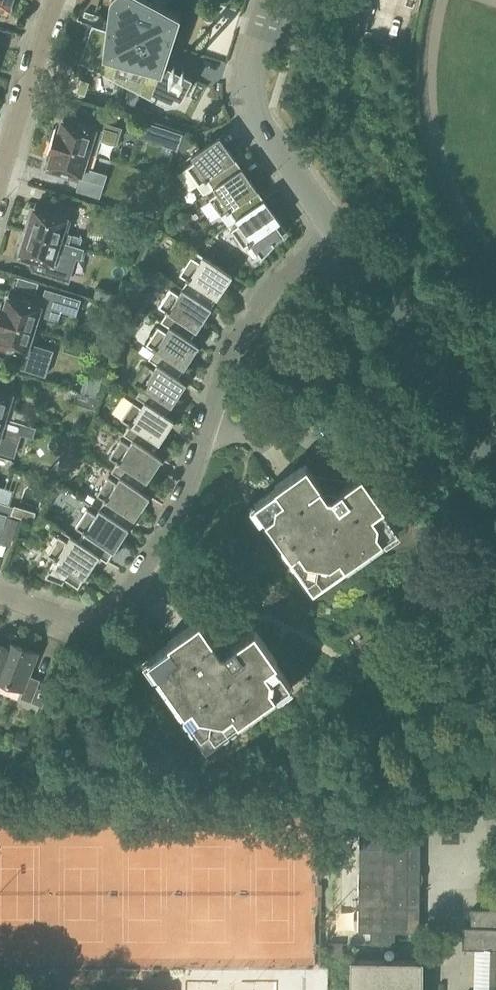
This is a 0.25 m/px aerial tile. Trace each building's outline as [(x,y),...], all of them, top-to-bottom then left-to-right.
[(4,9),(8,11),(9,9),(12,9),(14,0),(0,0),(0,8),(4,9)] [(81,61),(117,79),(120,67),(130,70),(126,84),(142,92),(148,81),(157,85),(153,98),(165,104),(166,104),(171,104),(175,103),(179,101),(182,98),(185,93),(191,79),(182,75),(184,70),(174,65),(171,69),(163,65),(167,54),(179,16),(148,0),(111,0),(111,1),(109,12),(108,20),(102,18),(99,26),(93,24),(81,61)] [(85,17),(84,21),(93,24),(99,26),(102,18),(102,16),(85,11),(84,16),(85,17)] [(56,127),(52,142),(88,153),(96,155),(102,139),(113,143),(116,134),(63,118),(60,128),(56,127)] [(143,121),(137,138),(178,150),(183,133),(143,121)] [(214,189),(242,168),(219,136),(191,156),(194,161),(186,167),(199,185),(207,179),(214,189)] [(84,167),(88,153),(52,142),(47,156),(51,157),(48,168),(104,185),(107,174),(84,167)] [(265,200),(242,168),(214,189),(217,193),(209,199),(221,216),(230,211),(236,220),(265,200)] [(140,214),(152,218),(156,204),(145,200),(140,214)] [(265,200),(236,220),(239,224),(231,230),(244,248),(252,242),(262,257),(275,243),(272,240),(287,231),(265,200)] [(30,219),(27,231),(80,246),(82,238),(71,234),(71,235),(62,232),(68,215),(62,214),(62,211),(51,207),(50,210),(35,206),(34,208),(32,207),(28,219),(30,219)] [(21,241),(17,252),(20,253),(20,256),(33,260),(31,266),(34,271),(68,281),(76,257),(80,258),(83,248),(80,247),(80,246),(27,231),(24,242),(21,241)] [(135,239),(132,248),(145,252),(148,243),(135,239)] [(132,248),(129,260),(140,264),(145,252),(132,248)] [(211,306),(232,274),(202,256),(199,261),(191,256),(179,274),(187,280),(182,287),(211,306)] [(35,293),(38,283),(15,276),(12,286),(35,293)] [(190,339),(211,306),(182,287),(178,293),(170,288),(158,306),(166,312),(160,321),(168,327),(169,326),(190,339)] [(97,288),(94,299),(128,309),(132,298),(97,288)] [(0,310),(0,319),(33,329),(38,314),(58,320),(61,310),(76,315),(81,299),(46,289),(41,304),(9,294),(6,305),(2,304),(0,310)] [(26,354),(22,367),(39,372),(46,348),(29,343),(33,329),(0,319),(0,346),(26,354)] [(110,319),(102,345),(114,348),(121,322),(110,319)] [(199,344),(190,339),(169,326),(168,327),(166,331),(158,326),(146,344),(154,349),(148,359),(156,364),(157,363),(178,377),(199,344)] [(377,337),(375,334),(370,327),(360,334),(367,344),(377,337)] [(145,401),(165,414),(186,382),(178,377),(157,363),(156,364),(153,369),(145,363),(133,382),(141,387),(135,397),(144,402),(145,401)] [(88,382),(85,381),(82,391),(97,396),(100,385),(88,382)] [(14,420),(17,411),(17,409),(9,406),(13,392),(7,390),(8,387),(0,385),(0,416),(14,420)] [(74,403),(96,411),(100,398),(97,397),(86,393),(77,391),(74,403)] [(133,438),(153,452),(174,419),(165,414),(145,401),(144,402),(141,406),(133,401),(121,419),(129,424),(123,434),(132,440),(133,438)] [(17,411),(14,420),(25,423),(28,414),(17,411)] [(14,455),(21,433),(32,436),(35,426),(25,423),(14,420),(0,416),(0,451),(14,455)] [(77,455),(84,443),(68,438),(64,452),(77,455)] [(162,457),(153,452),(133,438),(132,440),(129,444),(121,439),(109,457),(117,462),(111,472),(119,478),(120,476),(141,490),(162,457)] [(254,502),(283,543),(281,544),(313,589),(358,557),(356,555),(397,526),(382,505),(384,504),(362,472),(342,486),(338,481),(325,479),(320,482),(306,462),(274,485),(276,487),(254,502)] [(99,508),(128,527),(149,495),(141,490),(120,476),(119,478),(116,481),(108,476),(96,495),(104,500),(99,508)] [(7,515),(7,514),(11,516),(11,515),(14,507),(0,502),(0,512),(7,515)] [(14,507),(11,515),(33,522),(36,513),(14,506),(14,507)] [(107,560),(128,527),(99,508),(95,514),(87,508),(75,527),(83,532),(78,540),(99,554),(99,555),(107,560)] [(4,525),(0,536),(0,542),(10,545),(17,523),(6,519),(7,515),(0,512),(0,524),(4,525)] [(70,535),(67,540),(58,535),(46,554),(55,559),(45,574),(62,580),(64,578),(78,587),(99,555),(99,554),(78,540),(70,535)] [(250,712),(249,711),(290,681),(275,661),(277,659),(255,627),(235,641),(231,636),(218,634),(213,638),(199,618),(167,640),(169,642),(147,658),(177,698),(174,700),(206,744),(250,712)] [(22,691),(20,698),(43,707),(49,691),(37,687),(40,679),(28,675),(37,652),(10,642),(8,648),(10,649),(0,676),(0,682),(22,691)] [(10,649),(8,648),(0,645),(0,676),(10,649)] [(25,750),(31,736),(19,732),(14,746),(25,750)] [(420,932),(421,823),(360,823),(359,931),(371,931),(371,943),(395,944),(395,932),(420,932)] [(471,909),(470,928),(460,927),(460,949),(495,950),(495,909),(471,909)] [(423,970),(422,970),(423,962),(415,962),(358,961),(358,962),(350,962),(350,969),(350,989),(423,989),(423,970)]
